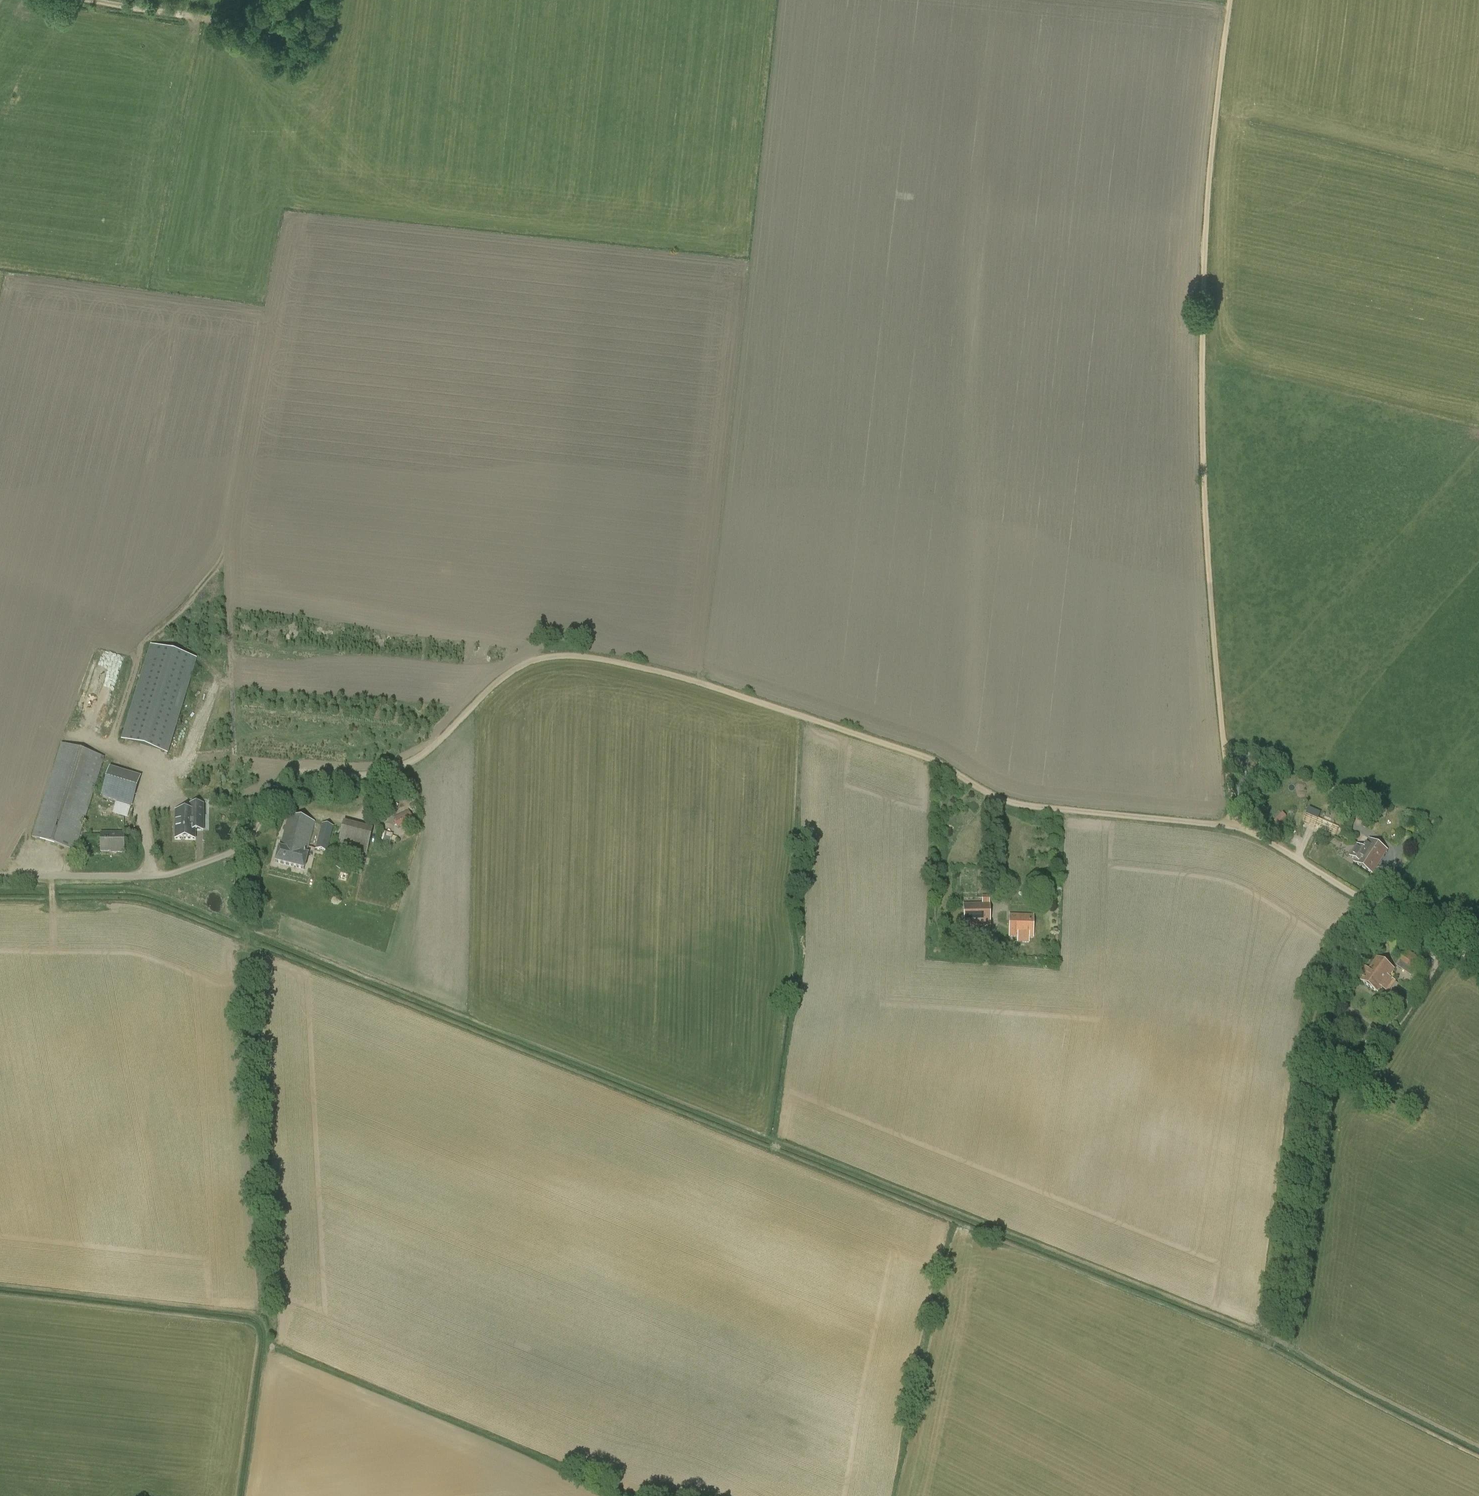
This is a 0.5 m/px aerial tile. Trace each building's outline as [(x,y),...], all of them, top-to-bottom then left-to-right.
[(197,660),(151,646),(122,742),(168,756),(197,660)] [(75,852),(105,758),(61,744),(32,839),(75,852)] [(132,807),(141,780),(110,770),(101,797),(132,807)] [(195,832),(204,832),(204,804),(189,804),(189,810),(177,810),(176,838),(195,839),(195,832)] [(398,829),(414,822),(409,811),(393,818),(398,829)] [(1316,826),(1330,832),(1334,824),(1313,815),(1308,825),(1315,828),(1316,826)] [(307,854),(315,823),(289,817),(281,848),(279,848),(275,863),(305,870),(309,854),(307,854)] [(354,861),(365,864),(366,858),(373,829),(361,826),(344,822),(336,851),(356,856),(354,861)] [(328,853),(334,827),(322,824),(316,850),(328,853)] [(1354,842),(1357,835),(1348,831),(1345,838),(1354,842)] [(124,853),(124,834),(101,834),(101,852),(112,852),(112,853),(124,853)] [(1381,860),(1387,850),(1370,839),(1365,846),(1370,849),(1368,851),(1371,852),(1370,853),(1381,860)] [(1373,874),(1381,860),(1370,853),(1371,852),(1368,851),(1370,849),(1365,846),(1364,849),(1356,844),(1349,856),(1356,861),(1355,863),(1373,874)] [(964,927),(969,927),(990,927),(989,897),(982,897),(982,904),(963,904),(964,927)] [(1017,937),(1017,943),(1029,943),(1029,937),(1033,938),(1033,916),(1010,916),(1010,937),(1017,937)] [(1412,976),(1416,970),(1423,961),(1408,950),(1397,965),(1412,976)] [(1378,993),(1381,988),(1388,993),(1396,981),(1389,977),(1394,969),(1377,957),(1369,969),(1362,965),(1356,973),(1363,978),(1361,981),(1378,993)]
